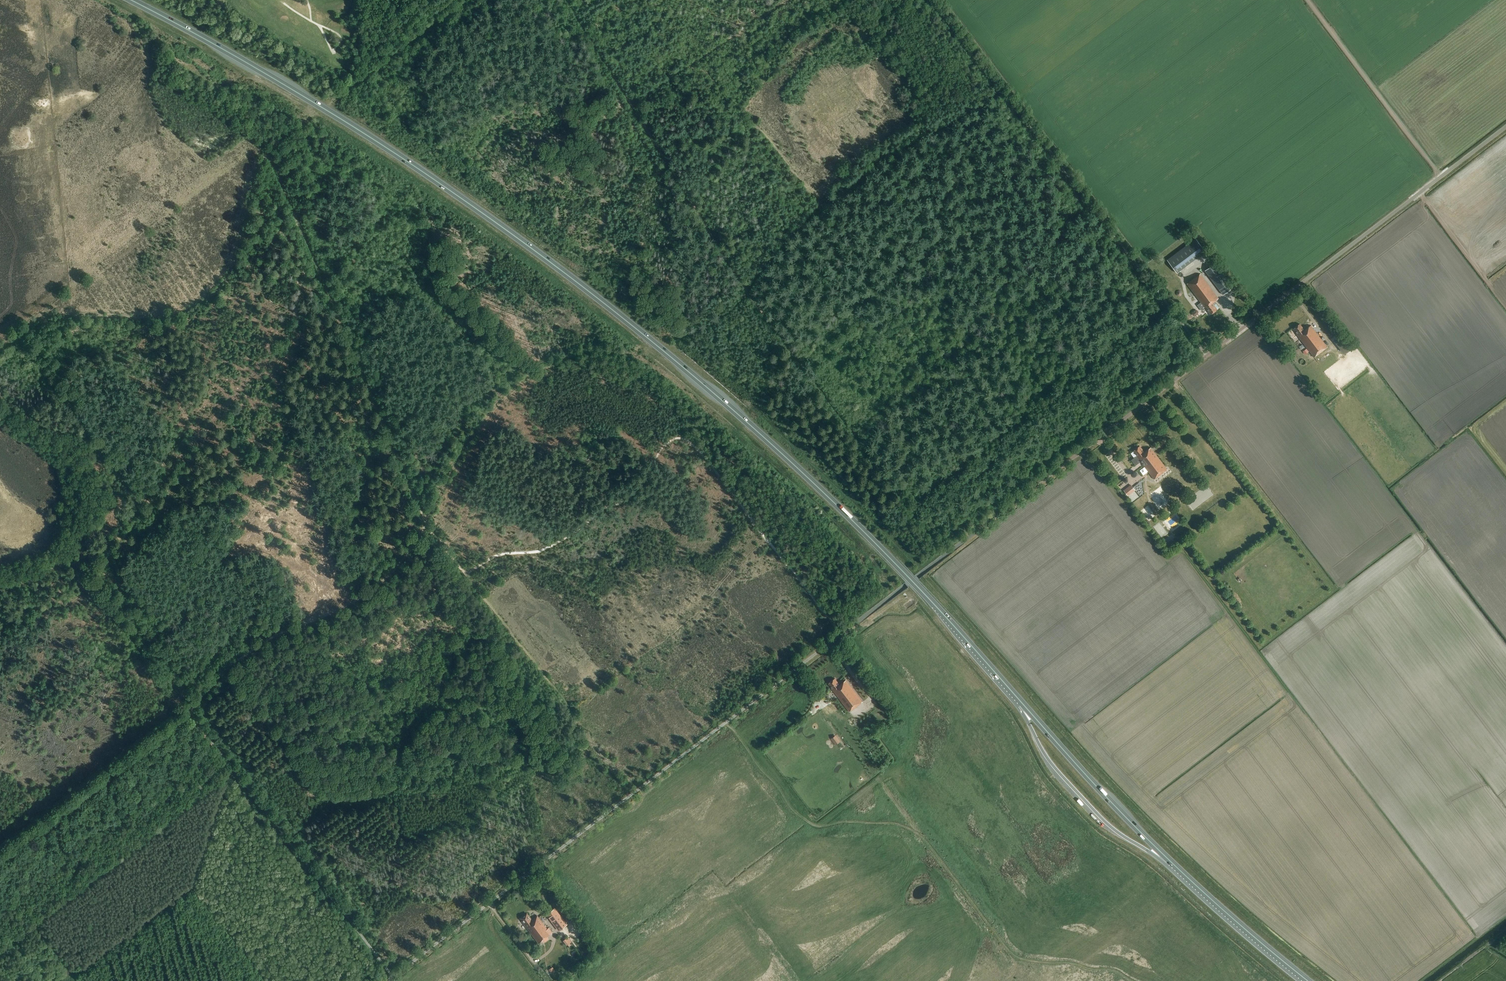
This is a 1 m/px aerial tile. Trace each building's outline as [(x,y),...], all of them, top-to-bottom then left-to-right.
[(1394,226),(1400,222),(1397,218),(1380,230),(1382,234),(1394,226)] [(1196,239),(1167,260),(1177,273),(1205,252),(1196,239)] [(1214,263),(1205,271),(1223,295),(1233,288),(1214,263)] [(1218,307),(1214,301),(1218,298),(1200,274),(1187,284),(1201,302),(1197,305),(1201,311),(1205,308),(1206,309),(1207,309),(1211,314),(1217,309),(1218,308),(1218,307)] [(1314,357),(1323,350),(1327,347),(1311,326),(1305,330),(1300,324),(1293,329),(1297,334),(1297,335),(1294,338),(1297,342),(1300,339),(1314,357)] [(1334,342),(1343,354),(1353,346),(1344,334),(1334,342)] [(1326,344),(1336,357),(1341,354),(1331,341),(1326,344)] [(1135,466),(1141,461),(1154,479),(1167,469),(1151,447),(1145,452),(1140,446),(1133,451),(1137,456),(1131,460),(1135,466)] [(1123,490),(1128,496),(1135,491),(1131,485),(1123,490)] [(1149,487),(1141,492),(1149,504),(1157,498),(1149,487)] [(1135,495),(1131,499),(1134,503),(1139,500),(1135,495)] [(1171,532),(1163,538),(1165,541),(1173,535),(1171,532)] [(1166,544),(1168,548),(1175,543),(1172,540),(1166,544)] [(835,678),(829,683),(832,688),(831,689),(849,711),(862,701),(846,680),(840,684),(835,678)] [(551,911),(545,916),(557,932),(563,928),(551,911)] [(526,913),(520,918),(522,921),(521,921),(538,943),(542,941),(544,943),(549,939),(547,937),(552,933),(548,927),(547,928),(537,915),(532,920),(526,913)] [(571,942),(568,937),(567,938),(566,936),(563,939),(564,940),(563,941),(566,945),(571,942)] [(560,947),(564,942),(559,938),(555,943),(560,947)]
